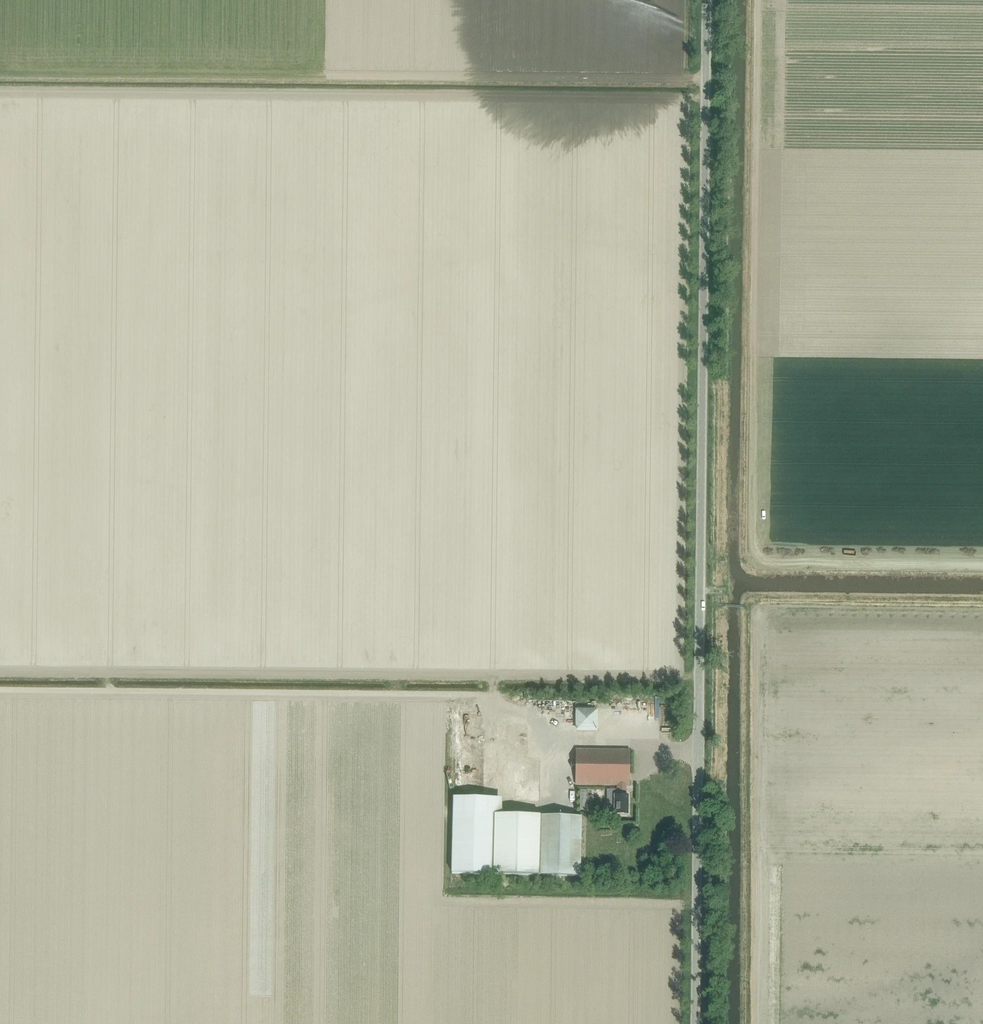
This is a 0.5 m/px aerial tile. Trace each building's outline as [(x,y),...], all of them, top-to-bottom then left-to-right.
[(597,732),(597,708),(576,708),(576,732),(597,732)] [(527,750),(527,725),(506,724),(505,749),(527,750)] [(576,750),(576,786),(617,786),(617,790),(607,790),(607,807),(615,807),(615,815),(628,815),(628,796),(626,796),(626,786),(629,786),(630,750),(576,750)] [(515,758),(514,802),(539,802),(540,758),(515,758)] [(582,817),(497,816),(497,798),(453,797),(451,875),(581,877),(582,817)]
